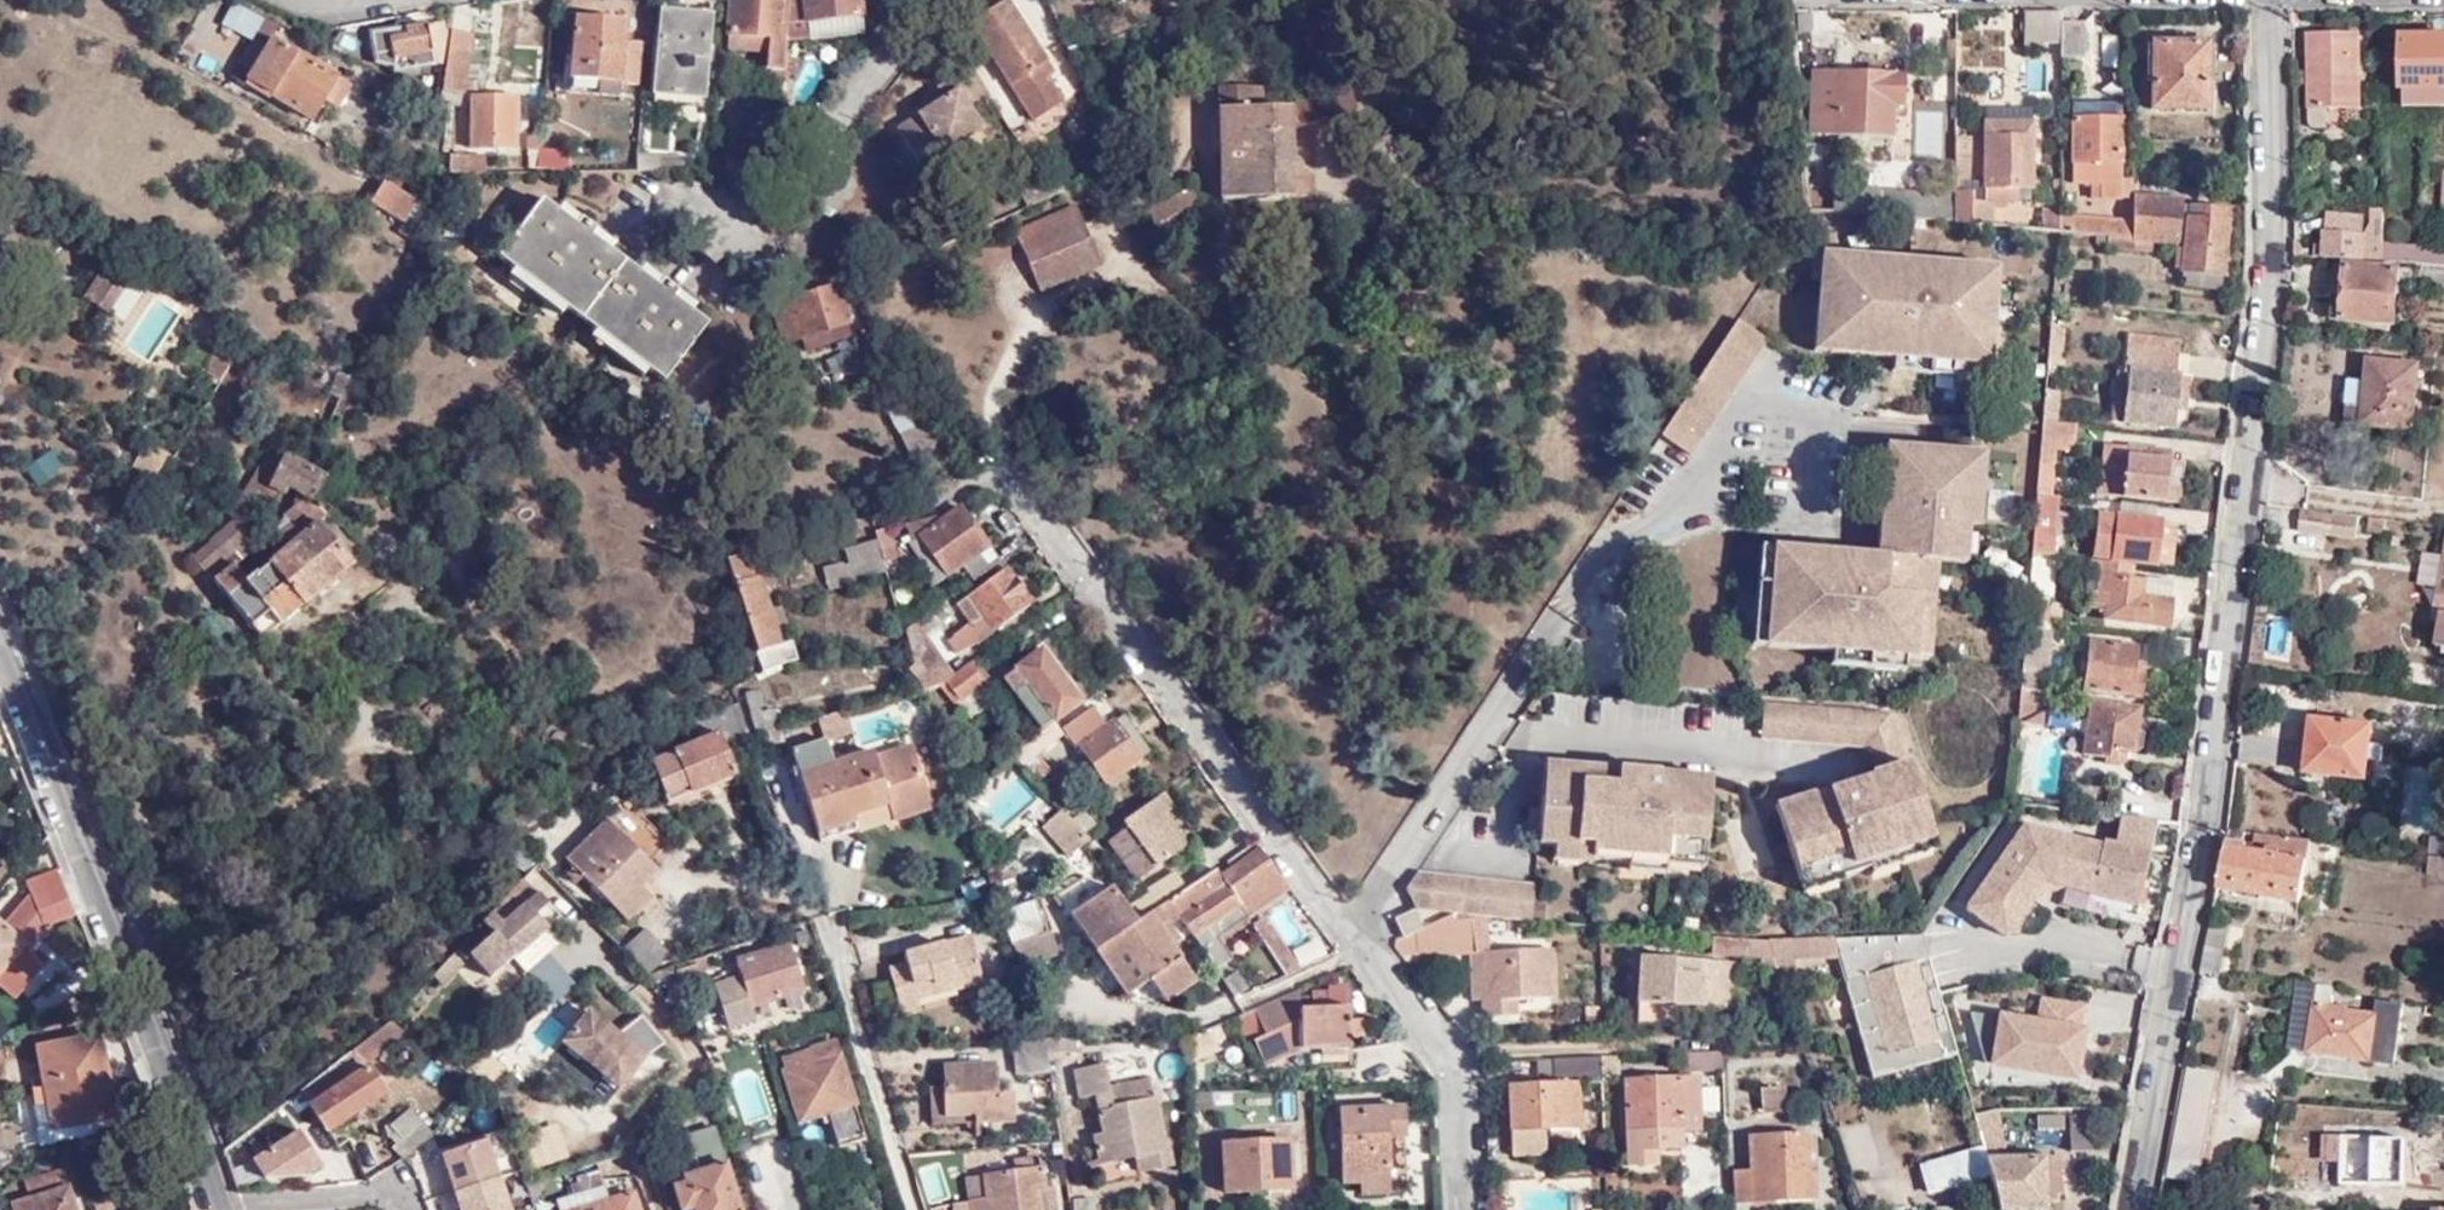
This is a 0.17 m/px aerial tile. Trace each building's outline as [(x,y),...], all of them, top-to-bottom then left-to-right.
[(785,44),(783,45),(786,0),(732,0),(729,34),(769,37),(768,55),(766,69),(783,70),(784,59),(785,44)] [(785,44),(810,41),(809,24),(860,19),(859,0),(789,0),(785,44)] [(1054,74),(1007,1),(971,24),(1033,121),(1061,104),(1045,79),(1054,74)] [(2062,22),(2062,12),(2023,12),(2023,51),(2042,53),(2043,47),(2062,47),(2062,22)] [(703,99),(710,18),(662,13),(655,94),(703,99)] [(576,17),(570,79),(621,83),(639,85),(643,44),(625,43),(626,22),(576,17)] [(253,39),(263,45),(269,35),(276,24),(266,18),(253,39)] [(861,34),(860,19),(809,24),(810,41),(861,34)] [(429,60),(443,58),(445,41),(442,22),(372,33),(374,54),(388,52),(391,73),(429,66),(429,60)] [(2084,23),(2062,22),(2062,47),(2061,59),(2084,59),(2084,23)] [(445,92),(462,94),(465,94),(473,35),(452,32),(445,92)] [(728,52),(768,55),(769,37),(729,34),(728,52)] [(2360,34),(2310,34),(2310,110),(2360,110),(2360,34)] [(231,76),(242,83),(246,77),(312,118),(323,100),(335,108),(349,85),(269,35),(263,45),(253,39),(231,76)] [(2402,36),(2402,107),(2443,106),(2443,36),(2402,36)] [(2204,111),(2205,46),(2152,45),(2149,109),(2204,111)] [(783,70),(782,76),(795,76),(796,60),(784,59),(783,70)] [(969,67),(965,69),(985,101),(990,98),(969,67)] [(985,101),(965,69),(934,89),(942,101),(934,106),(925,111),(894,131),(923,177),(946,162),(942,156),(964,142),(981,130),(969,112),(985,101)] [(1810,136),(1886,139),(1889,107),(1905,107),(1906,73),(1813,70),(1810,136)] [(1344,77),(1326,82),(1328,91),(1283,104),(1256,105),(1255,84),(1215,85),(1217,200),(1287,198),(1286,128),(1354,108),(1344,77)] [(621,83),(570,79),(569,93),(620,97),(621,83)] [(461,105),(462,94),(445,92),(443,102),(461,105)] [(514,153),(516,101),(468,99),(467,150),(514,153)] [(925,111),(934,106),(930,100),(921,105),(925,111)] [(2122,105),(2075,104),(2076,121),(2073,121),(2071,185),(2095,186),(2095,192),(2119,193),(2122,105)] [(1986,126),(2030,125),(2030,109),(1986,110),(1986,126)] [(1967,144),(1951,145),(1950,206),(1949,226),(1985,229),(1986,208),(2001,209),(2002,202),(2014,202),(2015,190),(2029,190),(2030,125),(1986,126),(1985,194),(1984,206),(1966,206),(1967,192),(1955,192),(1957,186),(1966,185),(1967,144)] [(569,156),(537,153),(535,170),(568,174),(569,156)] [(449,155),(449,173),(465,174),(465,155),(449,155)] [(640,156),(639,174),(663,174),(663,157),(640,156)] [(368,202),(398,222),(413,201),(384,180),(368,202)] [(1165,218),(1200,204),(1193,188),(1159,203),(1165,218)] [(2015,190),(2014,202),(2028,203),(2029,190),(2015,190)] [(1985,194),(1967,192),(1966,206),(1984,206),(1985,194)] [(2129,194),(2128,219),(2128,238),(2095,236),(2094,248),(2150,253),(2151,241),(2176,243),(2174,268),(2181,269),(2221,272),(2227,209),(2193,205),(2191,222),(2180,221),(2182,204),(2182,199),(2129,194)] [(576,224),(544,198),(499,256),(514,268),(509,274),(561,314),(566,308),(595,330),(589,338),(641,377),(647,370),(663,382),(706,323),(673,298),(678,293),(663,281),(658,287),(592,236),(596,229),(581,218),(576,224)] [(2182,204),(2180,221),(2191,222),(2193,205),(2182,204)] [(1101,265),(1076,208),(1017,234),(1041,290),(1101,265)] [(2037,232),(2057,233),(2057,216),(2057,214),(2037,212),(2037,232)] [(2057,216),(2057,233),(2095,236),(2128,238),(2128,219),(2057,216)] [(2325,232),(2322,260),(2382,265),(2381,259),(2381,246),(2361,244),(2361,236),(2325,232)] [(2381,242),(2381,246),(2381,259),(2419,264),(2443,266),(2443,246),(2381,242)] [(112,254),(102,269),(121,283),(132,290),(142,274),(112,254)] [(1876,363),(1887,364),(1962,371),(1984,373),(1994,275),(1818,260),(1810,357),(1876,363)] [(2392,323),(2397,271),(2345,267),(2340,320),(2392,323)] [(121,283),(102,269),(84,299),(102,312),(121,283)] [(2181,269),(2179,287),(2219,291),(2221,272),(2181,269)] [(786,347),(848,323),(834,285),(772,308),(786,347)] [(1732,320),(1655,435),(1685,455),(1761,340),(1732,320)] [(2048,327),(2045,362),(2058,363),(2061,328),(2048,327)] [(2114,372),(2109,422),(2171,428),(2173,407),(2176,378),(2180,341),(2128,336),(2124,373),(2114,372)] [(2360,425),(2412,430),(2419,365),(2366,358),(2360,425)] [(1962,371),(1887,364),(1885,376),(1960,384),(1962,371)] [(2176,378),(2173,407),(2186,408),(2189,379),(2176,378)] [(2042,389),(2039,422),(2053,423),(2056,391),(2042,389)] [(888,409),(906,455),(927,447),(909,401),(888,409)] [(2071,453),(2073,425),(2053,423),(2039,422),(2033,493),(2048,495),(2052,451),(2071,453)] [(1750,643),(1829,650),(1904,656),(1927,657),(1935,560),(1963,562),(1966,527),(1977,527),(1984,451),(1884,443),(1877,518),(1874,554),(1826,550),(1758,544),(1750,643)] [(2099,496),(2164,503),(2167,461),(2168,452),(2104,445),(2099,496)] [(39,486),(66,465),(54,449),(27,470),(39,486)] [(323,479),(281,456),(279,459),(265,451),(240,495),(225,517),(228,520),(203,542),(205,546),(191,558),(261,639),(364,552),(340,530),(311,498),(323,479)] [(2167,461),(2164,503),(2180,505),(2184,463),(2167,461)] [(2306,479),(2303,508),(2348,512),(2349,497),(2344,496),(2345,484),(2306,479)] [(2045,547),(2050,495),(2048,495),(2033,493),(2029,545),(2045,547)] [(962,569),(970,581),(994,564),(956,509),(908,523),(913,539),(905,546),(918,563),(913,567),(930,591),(962,569)] [(2360,516),(2334,513),(2334,515),(2305,512),(2302,529),(2357,537),(2360,516)] [(2092,558),(2156,565),(2160,524),(2161,522),(2096,515),(2092,558)] [(2384,534),(2384,519),(2368,518),(2367,532),(2384,534)] [(2160,524),(2156,565),(2171,566),(2175,526),(2160,524)] [(886,529),(874,533),(876,542),(881,565),(893,561),(886,529)] [(742,535),(720,542),(760,673),(782,664),(742,535)] [(828,591),(883,574),(881,565),(876,542),(843,551),(847,564),(842,567),(841,565),(822,570),(828,591)] [(2028,553),(2025,602),(2041,602),(2046,555),(2028,553)] [(2441,622),(2443,604),(2443,560),(2434,620),(2441,622)] [(1031,604),(1042,596),(1016,561),(1005,569),(1031,604)] [(2127,584),(2129,565),(2099,562),(2093,618),(2166,626),(2172,582),(2150,580),(2149,586),(2127,584)] [(1031,604),(1005,569),(959,603),(984,638),(1031,604)] [(925,691),(945,682),(954,675),(925,635),(955,614),(944,599),(905,628),(914,665),(907,669),(925,691)] [(2017,690),(2043,694),(2047,644),(2021,640),(2017,690)] [(2081,690),(2139,697),(2142,678),(2128,677),(2130,649),(2086,644),(2081,690)] [(1079,698),(1042,650),(1004,677),(1041,726),(1079,698)] [(1904,656),(1829,650),(1827,664),(1902,670),(1904,656)] [(985,682),(991,678),(978,660),(972,664),(985,682)] [(956,677),(969,666),(972,664),(971,663),(954,675),(956,677)] [(950,709),(960,702),(970,717),(996,698),(972,664),(969,666),(956,677),(952,679),(937,690),(925,694),(932,717),(950,709)] [(952,679),(956,677),(954,675),(945,682),(925,691),(925,694),(937,690),(952,679)] [(2041,726),(2043,694),(2017,690),(2014,724),(2041,726)] [(748,739),(736,698),(687,723),(694,747),(653,759),(665,802),(736,781),(726,746),(748,739)] [(1894,715),(1768,702),(1764,741),(1871,750),(1873,754),(1904,744),(1894,715)] [(2082,757),(2110,760),(2112,754),(2132,756),(2137,753),(2139,737),(2135,731),(2137,712),(2088,706),(2082,757)] [(2304,771),(2363,779),(2371,725),(2312,717),(2304,771)] [(1139,759),(1112,721),(1075,748),(1102,786),(1139,759)] [(796,775),(828,764),(820,741),(787,753),(796,775)] [(1904,744),(1873,754),(1880,775),(1910,765),(1904,744)] [(867,752),(828,764),(796,775),(817,841),(853,829),(852,827),(849,816),(883,804),(886,815),(888,819),(926,807),(907,745),(869,758),(867,752)] [(1592,856),(1627,860),(1665,863),(1705,867),(1714,778),(1595,766),(1547,761),(1538,841),(1554,841),(1552,857),(1591,860),(1592,856)] [(1910,765),(1880,775),(1870,778),(1871,782),(1837,793),(1819,799),(1817,795),(1778,808),(1805,895),(1939,853),(1910,765)] [(1171,808),(1159,791),(1118,820),(1122,826),(1105,838),(1133,879),(1181,845),(1159,816),(1171,808)] [(604,818),(645,861),(664,842),(622,798),(604,818)] [(852,827),(886,815),(883,804),(849,816),(852,827)] [(1192,838),(1171,808),(1159,816),(1181,845),(1192,838)] [(1061,812),(1060,813),(1041,829),(1067,859),(1087,842),(1061,812)] [(2138,889),(2156,821),(2118,816),(2112,840),(2098,838),(2096,842),(2019,825),(2004,846),(2010,849),(2000,863),(1994,862),(1962,907),(2002,935),(2028,897),(2035,887),(2050,883),(2060,887),(2133,905),(2138,889)] [(653,868),(645,861),(604,818),(563,860),(570,867),(561,876),(571,886),(580,879),(622,920),(632,910),(623,899),(634,887),(653,868)] [(32,854),(43,840),(17,822),(4,844),(18,853),(22,849),(32,854)] [(2308,841),(2226,830),(2216,889),(2298,903),(2308,841)] [(1288,890),(1255,844),(1227,863),(1231,871),(1220,879),(1225,886),(1245,917),(1288,890)] [(2010,849),(2004,846),(1994,862),(2000,863),(2010,849)] [(2426,856),(2425,873),(2443,876),(2443,858),(2426,856)] [(1665,863),(1627,860),(1626,867),(1664,871),(1665,863)] [(79,913),(58,861),(43,869),(45,875),(26,883),(43,927),(79,913)] [(1416,870),(1406,885),(1414,906),(1427,907),(1416,870)] [(1529,881),(1416,870),(1427,907),(1454,910),(1525,919),(1529,881)] [(1126,909),(1113,889),(1070,918),(1094,954),(1096,953),(1126,997),(1149,983),(1163,1004),(1194,983),(1170,948),(1177,943),(1167,926),(1178,918),(1225,886),(1220,879),(1215,871),(1185,891),(1136,924),(1126,909)] [(1148,894),(1126,909),(1136,924),(1185,891),(1174,874),(1146,891),(1148,894)] [(525,879),(434,975),(443,983),(467,961),(465,959),(471,955),(501,990),(518,975),(508,963),(548,928),(557,920),(546,906),(548,903),(540,893),(525,879)] [(2035,887),(2028,897),(2060,887),(2050,883),(2035,887)] [(1214,939),(1245,917),(1225,886),(1178,918),(1213,971),(1229,960),(1214,939)] [(644,898),(634,887),(623,899),(632,910),(644,898)] [(2145,891),(2138,889),(2133,905),(2141,906),(2145,891)] [(1032,902),(998,914),(1010,950),(1044,938),(1032,902)] [(1394,918),(1398,940),(1424,926),(1414,906),(1394,918)] [(1482,916),(1469,918),(1473,941),(1485,940),(1482,916)] [(1473,941),(1469,918),(1438,921),(1442,954),(1461,953),(1460,942),(1473,941)] [(1282,977),(1298,970),(1264,920),(1251,927),(1282,977)] [(27,943),(0,922),(0,976),(9,965),(30,984),(46,965),(25,946),(27,943)] [(2229,927),(2209,922),(2200,972),(2218,976),(2229,927)] [(620,947),(645,972),(667,949),(642,925),(620,947)] [(1708,952),(1758,955),(1757,965),(1763,966),(1767,982),(1777,979),(1773,963),(1766,941),(1709,936),(1708,952)] [(1833,940),(1838,960),(1873,1079),(1953,1055),(1935,997),(1918,936),(1833,940)] [(1935,997),(1937,996),(1921,938),(1918,936),(1935,997)] [(949,979),(952,988),(977,981),(964,937),(900,957),(902,967),(885,970),(898,1016),(918,1012),(914,1000),(909,985),(929,979),(930,985),(949,979)] [(1044,938),(1010,950),(1019,972),(1052,960),(1044,938)] [(1766,941),(1773,963),(1838,960),(1833,940),(1766,941)] [(788,946),(735,962),(739,978),(713,985),(727,1029),(753,1021),(748,1006),(801,990),(788,946)] [(1480,971),(1479,981),(1480,993),(1509,992),(1510,998),(1547,998),(1546,949),(1466,952),(1466,971),(1480,971)] [(1634,1024),(1679,1027),(1680,1006),(1717,1008),(1720,961),(1638,955),(1634,1024)] [(1717,1008),(1729,1009),(1732,961),(1720,961),(1717,1008)] [(1465,981),(1479,981),(1480,971),(1466,971),(1465,981)] [(1234,997),(1246,990),(1235,974),(1223,981),(1234,997)] [(914,1000),(952,988),(949,979),(930,985),(929,979),(909,985),(914,1000)] [(2285,1050),(2389,1067),(2400,1006),(2331,995),(2333,988),(2303,982),(2302,990),(2295,989),(2285,1050)] [(1347,1009),(1326,1009),(1311,1010),(1311,996),(1297,997),(1296,992),(1253,1011),(1264,1036),(1252,1042),(1263,1067),(1299,1052),(1348,1050),(1347,1009)] [(1311,1010),(1326,1009),(1326,997),(1311,996),(1311,1010)] [(1941,1008),(1937,996),(1935,997),(1953,1055),(1954,1054),(1946,1027),(1941,1008)] [(1946,1027),(1974,1019),(1969,1001),(1941,1008),(1946,1027)] [(587,1011),(562,1043),(584,1061),(601,1074),(619,1088),(644,1056),(664,1042),(640,1014),(616,1034),(587,1011)] [(2063,1011),(2059,1029),(2081,1033),(2084,1015),(2063,1011)] [(1953,1055),(1972,1119),(1998,1111),(1974,1019),(1946,1027),(1954,1054),(1953,1055)] [(2081,1033),(2059,1029),(2002,1019),(1993,1065),(2064,1077),(2066,1071),(2067,1062),(2076,1063),(2081,1033)] [(323,1132),(382,1092),(366,1067),(408,1035),(389,1022),(298,1094),(323,1132)] [(2094,1035),(2081,1033),(2076,1063),(2090,1065),(2094,1035)] [(98,1038),(35,1051),(46,1102),(38,1104),(47,1146),(93,1136),(91,1125),(113,1119),(98,1038)] [(1042,1039),(1009,1040),(1013,1075),(1047,1069),(1042,1039)] [(834,1041),(796,1052),(797,1057),(782,1061),(800,1122),(824,1114),(836,1149),(864,1141),(834,1041)] [(1674,1073),(1720,1072),(1719,1052),(1674,1054),(1674,1073)] [(1596,1057),(1548,1059),(1549,1083),(1508,1085),(1511,1156),(1546,1155),(1544,1129),(1579,1129),(1577,1086),(1597,1085),(1596,1057)] [(584,1061),(580,1066),(598,1079),(601,1074),(584,1061)] [(2067,1062),(2066,1071),(2075,1072),(2076,1063),(2067,1062)] [(940,1065),(941,1096),(943,1115),(974,1114),(973,1125),(1008,1124),(1008,1096),(995,1096),(992,1063),(940,1065)] [(2197,1181),(2217,1077),(2186,1072),(2166,1175),(2197,1181)] [(1105,1073),(1076,1078),(1079,1104),(1096,1102),(1101,1133),(1090,1135),(1096,1166),(1135,1159),(1137,1172),(1167,1166),(1150,1080),(1107,1087),(1105,1073)] [(762,1079),(740,1079),(740,1113),(762,1113),(762,1079)] [(1700,1131),(1697,1079),(1622,1081),(1625,1169),(1655,1168),(1653,1153),(1679,1153),(1679,1132),(1700,1131)] [(334,1147),(377,1118),(380,1121),(396,1111),(382,1092),(323,1132),(334,1147)] [(943,1115),(941,1096),(933,1096),(934,1125),(973,1125),(974,1114),(943,1115)] [(395,1149),(400,1154),(427,1131),(430,1129),(410,1109),(391,1127),(403,1140),(395,1149)] [(1357,1195),(1386,1194),(1382,1134),(1399,1134),(1398,1110),(1336,1111),(1339,1182),(1356,1181),(1357,1195)] [(1999,1209),(2045,1209),(2045,1202),(2058,1201),(2058,1162),(2036,1161),(2037,1160),(2011,1160),(2001,1129),(2014,1125),(2009,1111),(1998,1111),(1972,1119),(1999,1209)] [(2068,1133),(2068,1121),(2045,1120),(2045,1134),(2068,1133)] [(2097,1150),(2098,1121),(2075,1120),(2075,1149),(2097,1150)] [(251,1160),(273,1193),(319,1162),(297,1129),(251,1160)] [(679,1138),(682,1148),(673,1150),(678,1166),(691,1163),(694,1172),(680,1176),(683,1187),(674,1189),(680,1209),(686,1209),(690,1209),(691,1209),(737,1209),(712,1129),(679,1138)] [(1821,1204),(1819,1172),(1814,1172),(1812,1136),(1747,1137),(1747,1172),(1733,1173),(1735,1206),(1821,1204)] [(2337,1186),(2400,1188),(2402,1141),(2339,1137),(2337,1186)] [(482,1141),(438,1155),(451,1193),(495,1179),(482,1141)] [(1287,1194),(1284,1142),(1217,1145),(1220,1197),(1287,1194)] [(1923,1194),(1979,1180),(1972,1150),(1916,1164),(1923,1194)] [(1010,1161),(1013,1176),(1038,1173),(1037,1158),(1010,1161)] [(930,1170),(911,1175),(920,1203),(938,1199),(930,1170)] [(622,1172),(598,1179),(601,1192),(587,1196),(590,1208),(630,1196),(622,1172)] [(1013,1176),(967,1181),(970,1205),(971,1205),(971,1209),(1047,1209),(1042,1177),(1039,1177),(1038,1173),(1013,1176)] [(598,1179),(562,1191),(568,1209),(634,1209),(630,1196),(590,1208),(587,1196),(601,1192),(598,1179)] [(66,1189),(12,1208),(12,1209),(73,1209),(66,1189)] [(93,1200),(96,1209),(125,1209),(122,1194),(93,1200)] [(1068,1201),(1069,1209),(1088,1209),(1087,1198),(1068,1201)]
